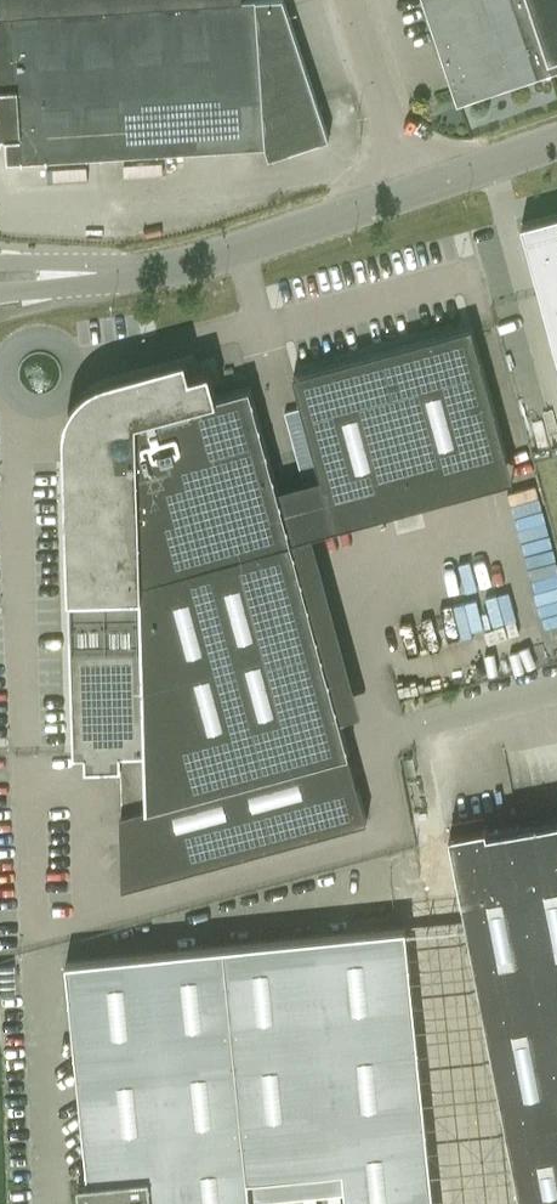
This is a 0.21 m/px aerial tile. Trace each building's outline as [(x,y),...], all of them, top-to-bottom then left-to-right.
[(1,15),(0,15),(0,138),(6,138),(7,162),(265,146),(269,157),(329,138),(284,0),(0,0),(0,5),(1,15)] [(448,74),(457,100),(463,98),(464,102),(556,70),(556,0),(423,0),(448,74)] [(522,226),(556,354),(556,216),(522,226)] [(472,326),(293,375),(327,502),(506,453),(472,326)] [(64,428),(65,461),(73,754),(85,753),(85,767),(120,766),(124,886),(367,820),(250,387),(217,396),(210,368),(190,374),(186,356),(105,378),(96,382),(91,385),(86,388),(82,392),(79,395),(75,401),(70,409),(67,415),(64,428)] [(488,832),(487,825),(450,832),(521,1203),(556,1203),(556,819),(488,832)] [(66,960),(88,1178),(78,1179),(81,1203),(251,1203),(248,1176),(343,1167),(347,1203),(434,1203),(406,927),(225,945),(225,944),(66,960)]
